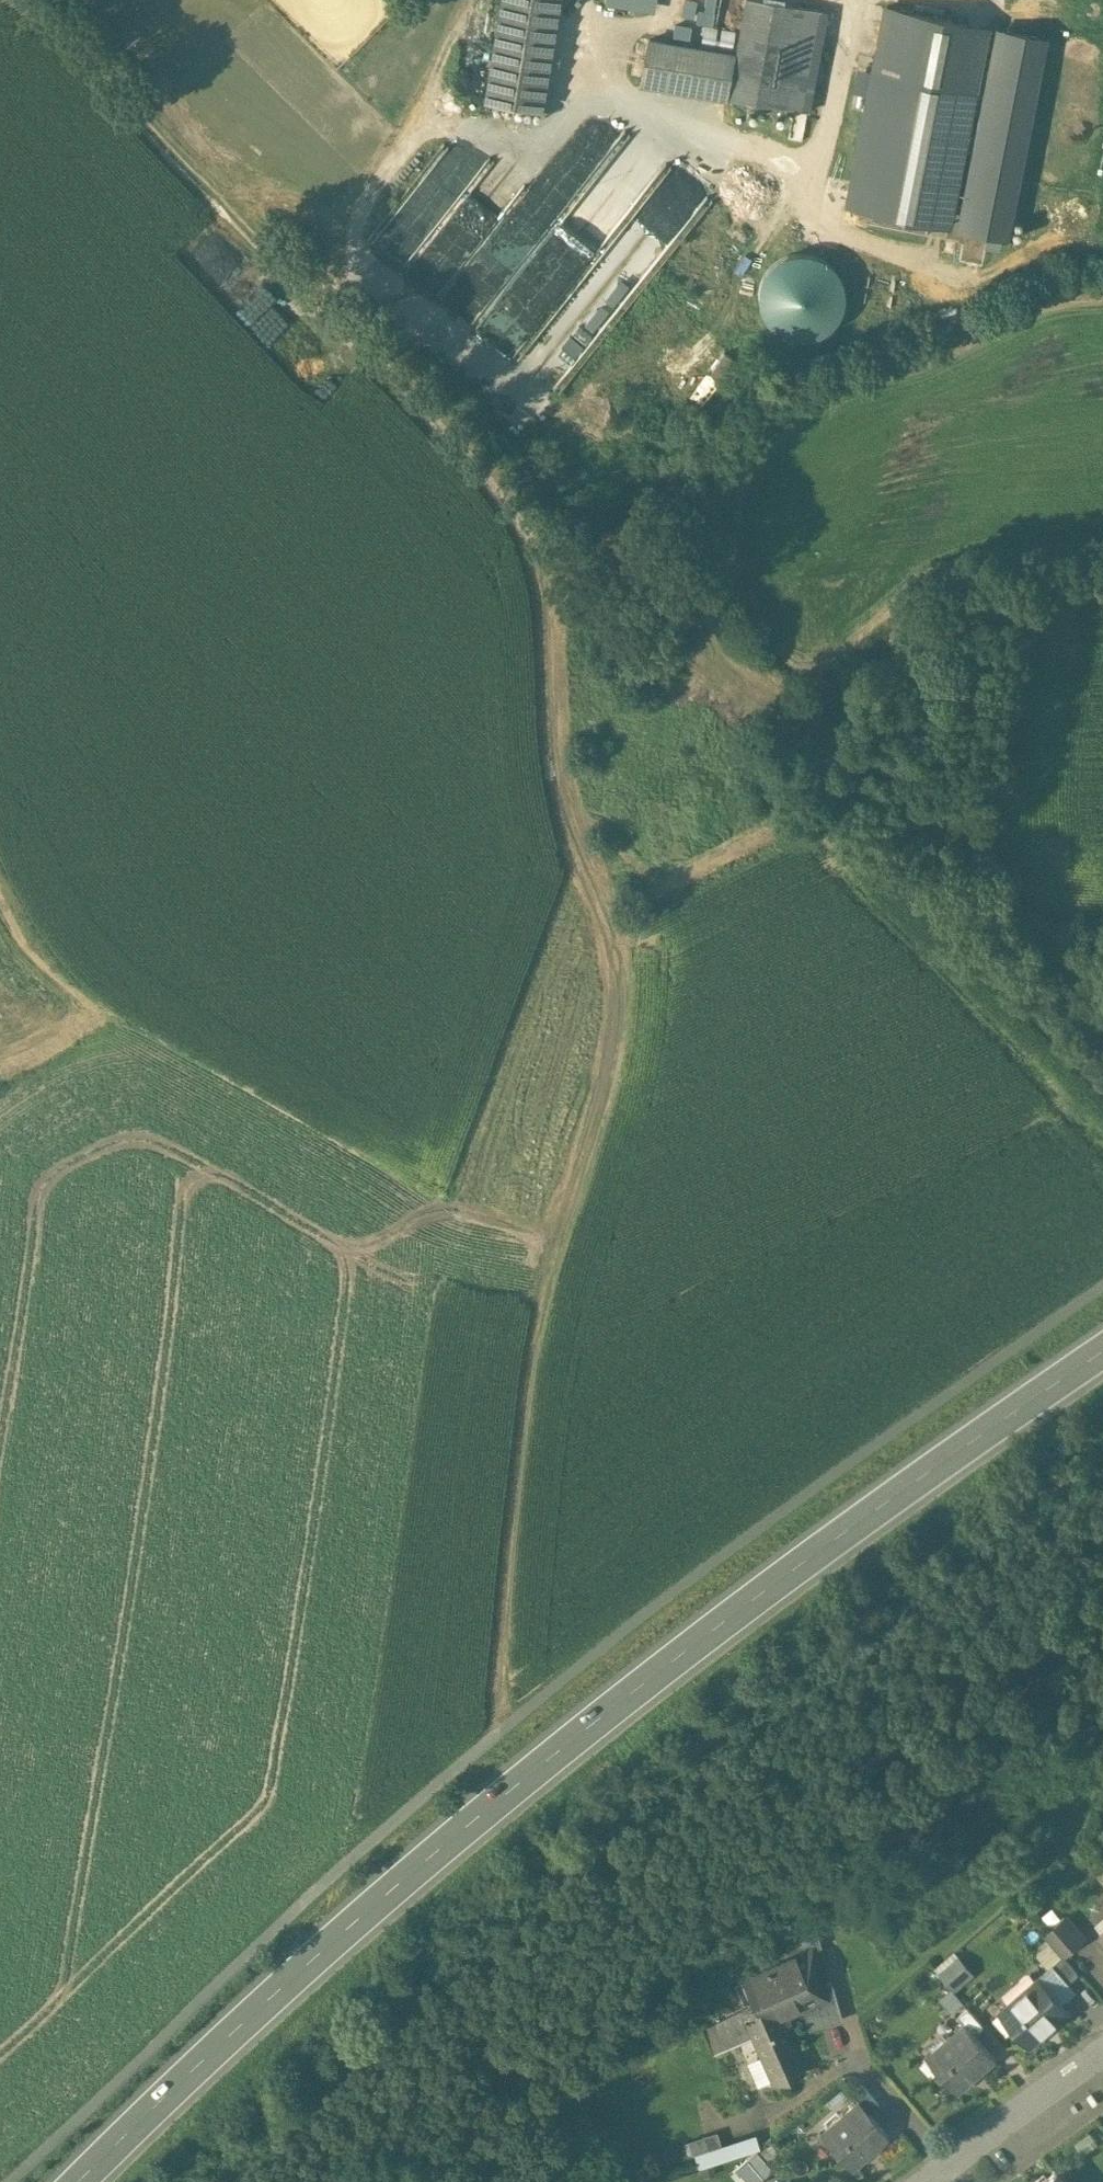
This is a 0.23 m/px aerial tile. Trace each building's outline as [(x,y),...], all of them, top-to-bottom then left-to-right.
[(484,99),(539,108),(557,0),(501,0),(484,99)] [(604,4),(654,12),(656,0),(604,0),(604,4)] [(770,0),(744,0),(734,52),(726,97),(727,97),(799,109),(817,8),(770,0)] [(986,28),(885,7),(846,204),(946,224),(986,28)] [(1040,37),(995,29),(957,227),(1001,236),(1040,37)] [(734,52),(648,38),(640,83),(727,97),(726,97),(734,52)] [(473,240),(499,196),(472,180),(446,223),(473,240)] [(765,316),(772,326),(784,333),(797,337),(810,336),(823,331),(833,323),(841,311),(844,298),(842,284),(837,271),(827,261),(814,254),(800,252),(786,255),(774,262),(766,271),(761,282),(759,293),(760,305),(765,316)] [(1066,1916),(1044,1935),(1062,1955),(1063,1956),(1084,1937),(1066,1916)] [(786,1956),(764,1966),(765,1969),(739,1980),(748,2001),(757,1999),(759,2003),(776,1995),(781,2006),(784,2005),(789,2006),(792,2014),(802,2010),(790,1970),(814,1964),(810,1950),(820,1946),(815,1930),(783,1949),(786,1956)] [(955,1989),(975,1971),(955,1948),(935,1966),(955,1989)] [(1063,1956),(1062,1955),(1053,1964),(1069,1983),(1079,1974),(1063,1956)] [(820,1985),(814,1964),(790,1970),(802,2010),(806,2023),(839,2014),(830,1982),(820,1985)] [(1068,2012),(1037,1976),(1036,1977),(1036,1978),(1001,2009),(1000,2008),(999,2009),(1030,2045),(1068,2012)] [(759,2003),(740,2012),(751,2036),(781,2022),(784,2028),(790,2025),(781,2006),(776,1995),(759,2003)] [(984,2026),(968,2007),(959,2015),(965,2021),(975,2034),(984,2026)] [(740,2012),(714,2023),(725,2048),(751,2037),(751,2036),(740,2012)] [(964,2024),(930,2054),(929,2053),(927,2054),(958,2089),(995,2057),(975,2034),(965,2021),(963,2023),(964,2024)] [(781,2022),(751,2036),(751,2037),(773,2085),(803,2072),(784,2028),(781,2022)] [(878,2104),(861,2085),(853,2092),(858,2097),(870,2111),(878,2104)] [(858,2100),(822,2131),(821,2130),(820,2131),(851,2166),(889,2133),(870,2111),(858,2097),(856,2099),(858,2100)] [(699,2167),(760,2143),(754,2130),(721,2143),(716,2128),(688,2139),(699,2167)] [(738,2167),(751,2181),(759,2181),(773,2170),(756,2151),(738,2167)] [(1057,2168),(1041,2181),(1070,2181),(1057,2168)]
